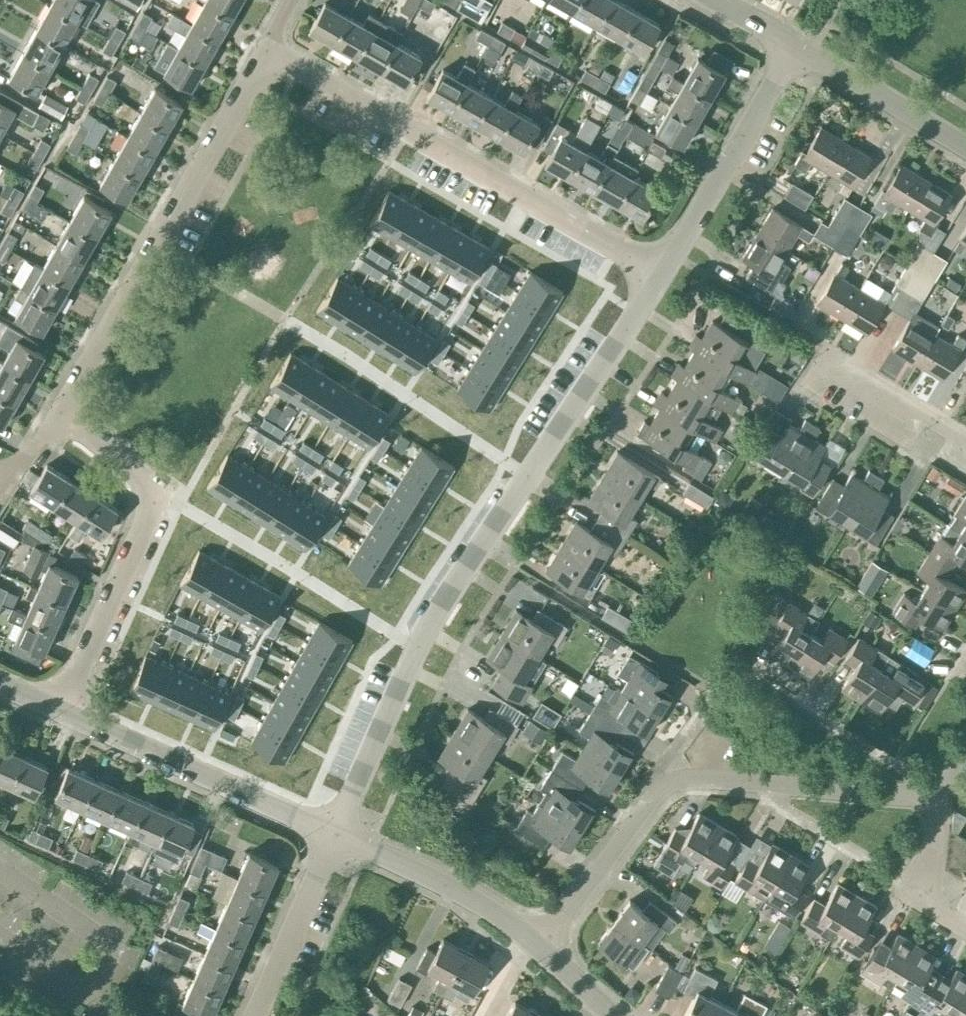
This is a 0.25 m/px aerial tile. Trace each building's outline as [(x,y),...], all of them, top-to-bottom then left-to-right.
[(77,20),(86,25),(92,15),(82,10),(88,0),(52,0),(49,5),(77,20)] [(218,39),(232,15),(205,0),(191,23),(191,24),(218,39)] [(232,15),(241,0),(205,0),(232,15)] [(418,5),(430,11),(435,2),(431,0),(420,0),(418,5)] [(465,0),(460,0),(456,7),(468,14),(473,5),(465,0)] [(572,10),(577,0),(554,0),(572,10)] [(572,10),(595,24),(609,0),(577,0),(572,10)] [(595,24),(619,37),(634,10),(617,0),(609,0),(595,24)] [(333,43),(349,15),(325,2),(309,29),(333,43)] [(77,20),(49,5),(36,29),(63,44),(77,20)] [(116,25),(109,38),(118,42),(124,30),(125,30),(135,14),(124,8),(115,25),(116,25)] [(634,10),(619,37),(643,51),(659,24),(634,10)] [(136,24),(145,29),(152,17),(143,11),(136,24)] [(205,63),(218,39),(191,24),(191,23),(172,12),(166,23),(185,34),(178,47),(205,63)] [(373,29),(379,18),(368,12),(362,23),(349,15),(333,43),(357,56),(373,29)] [(515,28),(502,21),(497,31),(509,38),(515,28)] [(145,29),(136,24),(129,36),(139,41),(145,29)] [(488,44),(493,35),(481,28),(476,37),(488,44)] [(49,69),(63,44),(36,29),(22,54),(49,69)] [(397,42),(373,29),(357,56),(381,70),(397,42)] [(493,35),(488,44),(481,56),(492,62),(498,50),(500,51),(505,42),(493,35)] [(111,55),(118,42),(109,38),(102,50),(111,55)] [(532,50),(544,57),(550,48),(538,41),(532,50)] [(405,84),(421,56),(397,42),(381,70),(405,84)] [(205,63),(178,47),(164,72),(191,87),(205,63)] [(550,48),(544,57),(557,64),(562,55),(550,48)] [(650,62),(660,67),(667,55),(657,50),(650,62)] [(36,92),(49,69),(22,54),(9,77),(36,92)] [(536,72),(541,62),(529,55),(524,65),(536,72)] [(683,81),(711,96),(724,72),(697,57),(683,81)] [(541,62),(536,72),(548,79),(553,69),(541,62)] [(653,79),(660,67),(650,62),(643,74),(653,79)] [(580,77),(592,84),(597,75),(585,68),(580,77)] [(637,73),(627,68),(617,86),(627,91),(637,73)] [(451,110),(467,82),(443,69),(427,96),(451,110)] [(101,86),(110,91),(117,79),(108,74),(101,86)] [(81,87),(90,92),(97,80),(88,75),(81,87)] [(610,82),(597,75),(592,84),(605,91),(610,82)] [(670,105),(697,120),(711,96),(683,81),(670,105)] [(467,82),(451,110),(475,123),(491,96),(467,82)] [(110,91),(101,86),(94,98),(103,103),(110,91)] [(630,98),(640,103),(646,90),(637,86),(630,98)] [(90,92),(81,87),(75,99),(83,104),(90,92)] [(141,112),(168,127),(182,103),(155,88),(141,112)] [(504,103),(491,96),(475,123),(499,137),(522,95),(512,89),(504,103)] [(67,105),(45,93),(39,105),(61,117),(67,105)] [(607,112),(612,102),(600,95),(595,104),(607,112)] [(1,132),(14,108),(0,100),(0,131),(1,132)] [(624,109),(612,102),(607,112),(619,119),(624,109)] [(683,144),(697,120),(670,105),(656,129),(683,144)] [(539,123),(514,109),(499,137),(523,150),(539,123)] [(168,127),(141,112),(127,135),(154,151),(168,127)] [(40,113),(34,124),(42,128),(48,118),(40,113)] [(569,177),(585,149),(600,123),(586,115),(571,141),(561,135),(545,163),(569,177)] [(72,135),(82,140),(88,128),(79,123),(72,135)] [(827,172),(845,141),(821,127),(806,151),(802,149),(794,163),(806,171),(811,162),(827,172)] [(82,140),(72,135),(65,148),(75,153),(82,140)] [(154,151),(127,135),(114,159),(141,175),(154,151)] [(40,138),(33,150),(42,155),(49,143),(40,138)] [(675,153),(653,141),(644,157),(665,169),(675,153)] [(845,141),(827,172),(844,182),(839,189),(847,194),(870,156),(845,141)] [(607,142),(598,156),(585,149),(569,177),(593,190),(609,162),(614,153),(617,148),(607,142)] [(42,155),(33,150),(26,162),(35,167),(42,155)] [(609,162),(593,190),(617,203),(632,176),(633,176),(638,167),(614,153),(609,162)] [(141,175),(114,159),(100,183),(127,199),(141,175)] [(908,209),(926,178),(901,164),(885,190),(882,188),(874,203),(885,210),(892,199),(908,209)] [(657,190),(633,176),(632,176),(617,203),(641,217),(657,190)] [(921,271),(934,251),(924,245),(939,221),(935,218),(950,193),(926,178),(908,209),(924,219),(919,227),(919,243),(907,263),(921,271)] [(813,194),(792,181),(784,195),(805,208),(813,194)] [(28,196),(37,201),(44,189),(34,184),(28,196)] [(6,198),(15,203),(22,191),(13,186),(6,198)] [(388,190),(369,224),(390,236),(409,202),(388,190)] [(37,201),(28,196),(21,209),(30,214),(37,201)] [(70,220),(97,235),(111,211),(84,196),(70,220)] [(847,223),(859,204),(846,197),(831,221),(844,229),(847,223)] [(6,198),(0,209),(0,210),(9,215),(15,203),(6,198)] [(409,202),(390,236),(410,247),(429,213),(409,202)] [(847,223),(860,232),(872,212),(859,204),(847,223)] [(772,207),(757,232),(787,250),(797,233),(808,240),(813,232),(772,207)] [(429,213),(410,247),(430,258),(449,225),(429,213)] [(835,243),(844,229),(831,221),(823,217),(814,230),(835,243)] [(97,235),(70,220),(56,244),(83,259),(97,235)] [(847,223),(844,229),(835,243),(849,251),(860,232),(847,223)] [(449,225),(430,258),(450,269),(469,236),(449,225)] [(958,239),(958,240),(954,248),(961,252),(965,244),(965,226),(958,239)] [(1,244),(10,249),(17,237),(8,232),(1,244)] [(787,250),(757,232),(742,257),(757,266),(749,279),(770,292),(778,279),(782,281),(790,268),(780,261),(787,250)] [(469,236),(450,269),(472,282),(491,248),(469,236)] [(1,244),(0,246),(0,260),(3,262),(10,249),(1,244)] [(83,259),(56,244),(43,267),(43,268),(70,283),(83,259)] [(370,246),(366,252),(377,259),(381,252),(370,246)] [(921,271),(935,280),(947,259),(934,251),(921,271)] [(381,252),(377,259),(388,266),(392,259),(381,252)] [(363,258),(359,264),(369,271),(374,264),(363,258)] [(56,307),(70,283),(43,268),(43,267),(34,261),(20,287),(29,292),(29,291),(56,307)] [(817,302),(841,317),(859,287),(842,277),(849,267),(841,262),(817,302)] [(908,291),(921,271),(907,263),(895,283),(908,291)] [(374,264),(369,271),(380,278),(384,271),(374,264)] [(489,264),(483,275),(490,279),(496,268),(489,264)] [(409,270),(405,277),(415,283),(420,276),(409,270)] [(921,271),(908,291),(922,300),(935,280),(921,271)] [(483,275),(476,286),(483,290),(490,279),(483,275)] [(527,275),(515,295),(547,315),(560,295),(527,275)] [(420,276),(415,283),(426,290),(431,283),(420,276)] [(960,283),(949,276),(945,284),(956,291),(960,283)] [(337,277),(317,310),(337,322),(358,290),(337,277)] [(401,282),(397,288),(408,295),(412,288),(401,282)] [(882,287),(876,297),(859,287),(841,317),(866,332),(890,292),(882,287)] [(412,288),(408,295),(419,302),(423,295),(412,288)] [(439,289),(435,295),(446,302),(450,295),(439,289)] [(358,290),(337,322),(357,334),(377,302),(358,290)] [(42,331),(56,307),(29,291),(29,292),(15,315),(42,331)] [(796,304),(776,292),(770,302),(790,315),(796,304)] [(515,295),(503,314),(535,335),(547,315),(515,295)] [(432,300),(427,307),(438,314),(443,307),(432,300)] [(377,302),(357,334),(376,346),(396,314),(377,302)] [(465,303),(459,314),(465,318),(472,307),(465,303)] [(892,348),(917,363),(939,326),(915,311),(910,318),(892,348)] [(396,314),(376,346),(395,359),(416,326),(396,314)] [(459,314),(452,325),(459,329),(465,318),(459,314)] [(503,314),(491,334),(523,354),(535,335),(503,314)] [(3,362),(30,377),(43,353),(17,338),(21,332),(0,320),(0,334),(14,342),(3,362)] [(694,350),(727,370),(749,383),(757,371),(738,360),(749,343),(712,320),(702,337),(696,334),(688,346),(694,350)] [(416,326),(395,359),(416,371),(436,339),(416,326)] [(952,344),(934,333),(917,363),(941,377),(965,338),(958,334),(952,344)] [(491,334),(478,353),(511,373),(523,354),(491,334)] [(441,342),(434,352),(441,357),(448,346),(441,342)] [(717,386),(727,370),(694,350),(685,366),(679,363),(671,375),(677,379),(709,399),(732,412),(739,399),(717,386)] [(291,352),(270,385),(291,397),(311,365),(291,352)] [(434,352),(428,363),(434,367),(441,357),(434,352)] [(478,353),(466,372),(499,393),(511,373),(478,353)] [(3,362),(0,366),(0,392),(16,401),(30,377),(3,362)] [(311,365),(291,397),(310,410),(330,377),(311,365)] [(466,372),(454,393),(486,413),(499,393),(466,372)] [(330,377),(310,410),(329,422),(350,389),(330,377)] [(709,399),(677,379),(667,395),(661,392),(654,404),(660,408),(692,428),(714,441),(722,428),(700,415),(709,399)] [(350,389),(329,422),(349,434),(369,401),(350,389)] [(16,401),(0,392),(0,424),(2,425),(16,401)] [(369,401),(349,434),(369,446),(389,414),(369,401)] [(682,444),(692,428),(660,408),(650,424),(644,421),(637,433),(684,462),(681,467),(701,479),(711,461),(682,444)] [(264,416),(260,423),(271,429),(275,423),(264,416)] [(783,471),(812,424),(805,419),(801,425),(790,418),(780,433),(769,426),(751,456),(763,464),(766,460),(783,471)] [(275,423),(271,429),(282,436),(286,429),(275,423)] [(812,424),(783,471),(802,482),(799,485),(812,493),(830,464),(818,457),(828,441),(816,434),(820,428),(812,424)] [(257,428),(252,435),(263,441),(268,434),(257,428)] [(268,434),(263,441),(274,448),(278,441),(268,434)] [(383,434),(377,445),(383,449),(390,439),(383,434)] [(303,440),(299,447),(309,453),(314,447),(303,440)] [(377,445),(370,456),(377,460),(383,449),(377,445)] [(421,445),(409,465),(441,485),(454,465),(421,445)] [(314,447),(309,453),(320,460),(325,453),(314,447)] [(602,475),(639,498),(649,483),(656,488),(662,478),(617,451),(602,475)] [(295,452),(291,459),(302,465),(306,459),(295,452)] [(227,454),(207,486),(227,499),(248,466),(227,454)] [(306,459),(302,465),(313,472),(317,465),(306,459)] [(333,459),(329,466),(340,472),(344,466),(333,459)] [(30,490),(53,505),(70,479),(47,464),(30,490)] [(409,465),(396,484),(429,505),(441,485),(409,465)] [(248,466),(227,499),(247,511),(267,478),(248,466)] [(933,466),(928,474),(933,478),(939,470),(933,466)] [(847,521),(876,474),(869,470),(865,475),(854,468),(844,484),(833,477),(815,506),(827,514),(830,510),(847,521)] [(326,471),(321,477),(332,484),(336,477),(326,471)] [(359,473),(353,484),(359,488),(366,477),(359,473)] [(883,479),(876,474),(847,521),(866,533),(863,536),(876,544),(894,514),(882,507),(892,491),(880,484),(883,479)] [(596,519),(626,537),(637,519),(629,514),(639,498),(602,475),(587,499),(603,509),(596,519)] [(267,478),(247,511),(266,523),(286,491),(267,478)] [(953,478),(949,485),(959,491),(963,484),(953,478)] [(53,505),(76,520),(93,493),(70,479),(53,505)] [(713,495),(689,480),(682,492),(706,506),(713,495)] [(353,484),(346,495),(353,499),(359,488),(353,484)] [(396,484),(384,504),(417,524),(429,505),(396,484)] [(286,491),(266,523),(285,535),(306,503),(286,491)] [(117,508),(93,493),(76,520),(100,535),(117,508)] [(965,535),(965,494),(954,513),(965,520),(959,531),(965,535)] [(759,505),(747,499),(740,512),(752,518),(759,505)] [(306,503),(285,535),(306,548),(326,515),(306,503)] [(384,504),(372,523),(405,544),(417,524),(384,504)] [(335,512),(328,523),(335,527),(342,516),(335,512)] [(22,527),(23,528),(34,535),(39,526),(28,519),(22,527)] [(575,520),(560,545),(597,567),(608,550),(616,555),(626,537),(596,519),(590,530),(575,520)] [(328,523),(322,534),(328,538),(335,527),(328,523)] [(372,523),(360,542),(393,563),(405,544),(372,523)] [(39,526),(34,535),(36,536),(45,543),(51,534),(39,526)] [(34,535),(23,528),(19,539),(33,544),(36,536),(34,535)] [(959,531),(953,541),(941,534),(929,552),(951,566),(957,556),(965,562),(965,535),(959,531)] [(360,542),(348,563),(380,583),(393,563),(360,542)] [(38,588),(66,601),(77,575),(53,564),(56,556),(47,552),(48,550),(34,544),(24,568),(38,574),(40,568),(46,570),(38,588)] [(597,567),(560,545),(545,568),(591,596),(597,586),(589,581),(597,567)] [(87,556),(74,548),(68,558),(81,566),(87,556)] [(197,548),(178,582),(199,593),(218,560),(197,548)] [(951,566),(929,552),(917,571),(929,579),(922,590),(954,609),(965,590),(944,577),(951,566)] [(218,560),(199,593),(219,605),(238,571),(218,560)] [(238,571),(219,605),(239,616),(258,583),(238,571)] [(258,583),(239,616),(259,628),(278,595),(258,583)] [(55,626),(66,601),(38,588),(27,613),(55,626)] [(942,628),(954,609),(922,590),(916,599),(904,591),(892,611),(914,625),(921,615),(942,628)] [(790,664),(811,632),(819,620),(789,602),(775,624),(785,630),(771,652),(790,664)] [(632,619),(607,604),(601,616),(625,631),(632,619)] [(501,633),(538,656),(549,639),(556,644),(567,626),(537,608),(531,618),(515,609),(501,633)] [(276,611),(269,622),(276,626),(283,615),(276,611)] [(176,612),(172,619),(184,625),(187,617),(176,612)] [(55,626),(27,613),(15,639),(44,651),(55,626)] [(187,617),(184,625),(196,630),(199,623),(187,617)] [(269,622),(263,633),(270,637),(276,626),(269,622)] [(319,622),(308,643),(342,661),(353,639),(319,622)] [(170,625),(167,632),(178,638),(182,630),(170,625)] [(811,632),(790,664),(809,675),(823,654),(833,661),(847,639),(829,627),(822,638),(811,632)] [(182,630),(178,638),(190,643),(193,635),(182,630)] [(217,631),(214,638),(226,643),(229,636),(217,631)] [(935,649),(907,631),(896,649),(924,666),(935,649)] [(538,656),(501,633),(486,657),(501,666),(491,683),(521,701),(525,695),(546,661),(538,656)] [(229,636),(226,643),(237,649),(241,641),(229,636)] [(841,687),(860,698),(888,655),(878,648),(859,636),(845,659),(855,665),(841,687)] [(308,643),(297,663),(331,681),(342,661),(308,643)] [(212,644),(208,651),(220,656),(223,649),(212,644)] [(223,649),(220,656),(232,661),(235,654),(223,649)] [(256,649),(251,661),(258,664),(263,653),(256,649)] [(628,680),(621,691),(661,715),(673,696),(651,683),(659,671),(629,653),(617,673),(628,680)] [(145,654),(129,689),(151,699),(167,664),(145,654)] [(899,662),(888,655),(860,698),(879,710),(884,702),(895,709),(902,697),(912,703),(927,680),(899,662)] [(251,661),(245,673),(253,676),(258,664),(251,661)] [(297,663),(287,683),(321,701),(331,681),(297,663)] [(167,664),(151,699),(172,708),(187,673),(167,664)] [(573,685),(587,695),(599,676),(585,667),(573,685)] [(187,673),(172,708),(192,718),(208,682),(187,673)] [(208,682),(192,718),(214,727),(230,692),(208,682)] [(287,683),(276,703),(310,721),(321,701),(287,683)] [(661,715),(621,691),(615,687),(608,698),(601,694),(590,712),(620,731),(627,721),(650,735),(661,715)] [(236,694),(231,706),(238,709),(243,697),(236,694)] [(546,716),(553,705),(538,696),(531,708),(546,716)] [(276,703),(265,724),(300,741),(310,721),(276,703)] [(231,706),(225,717),(233,721),(238,709),(231,706)] [(452,733),(490,755),(500,738),(508,743),(519,726),(489,707),(482,718),(467,708),(452,733)] [(620,731),(590,712),(579,730),(589,737),(583,748),(623,772),(634,753),(614,741),(620,731)] [(549,731),(529,718),(521,731),(541,744),(549,731)] [(265,724),(254,745),(288,763),(300,741),(265,724)] [(490,755),(452,733),(438,757),(453,766),(441,786),(471,804),(487,777),(480,772),(490,755)] [(0,745),(0,779),(9,783),(21,755),(0,745)] [(623,772),(583,748),(576,759),(562,750),(551,769),(582,788),(588,777),(611,791),(623,772)] [(47,766),(21,755),(9,783),(34,794),(47,766)] [(55,795),(81,806),(93,778),(68,767),(55,795)] [(576,798),(582,788),(551,769),(540,787),(545,790),(538,802),(544,805),(584,829),(596,810),(576,798)] [(81,806),(106,818),(118,789),(93,778),(81,806)] [(106,818),(131,829),(143,801),(118,789),(106,818)] [(142,834),(156,840),(168,812),(143,801),(131,829),(126,839),(137,844),(142,834)] [(572,848),(584,829),(544,805),(537,815),(527,809),(515,829),(544,847),(551,835),(572,848)] [(193,823),(168,812),(156,840),(181,851),(182,849),(192,827),(193,823)] [(699,855),(718,824),(699,812),(685,834),(675,828),(653,864),(672,875),(688,849),(699,855)] [(4,827),(8,817),(0,813),(0,825),(4,827)] [(46,823),(36,818),(27,838),(48,848),(53,837),(42,832),(46,823)] [(718,824),(699,855),(710,862),(702,874),(721,886),(734,864),(724,857),(737,835),(718,824)] [(192,827),(182,849),(192,853),(202,831),(192,827)] [(763,900),(772,885),(790,854),(771,842),(758,864),(748,858),(734,880),(752,891),(751,892),(763,900)] [(201,844),(196,856),(206,861),(212,848),(201,844)] [(85,863),(89,854),(76,848),(72,858),(85,863)] [(238,877),(266,889),(277,864),(249,852),(238,877)] [(102,859),(89,854),(85,863),(98,869),(102,859)] [(790,854),(772,885),(783,891),(775,904),(794,916),(807,894),(796,887),(809,865),(790,854)] [(206,861),(196,857),(190,871),(199,875),(206,861)] [(135,886),(139,876),(126,870),(122,880),(135,886)] [(153,881),(139,876),(135,886),(148,891),(153,881)] [(227,902),(255,915),(266,889),(238,877),(227,902)] [(830,938),(838,925),(856,894),(837,882),(824,904),(814,898),(800,920),(819,931),(830,938)] [(856,894),(838,925),(848,932),(841,944),(859,956),(873,933),(862,927),(875,905),(856,894)] [(174,907),(184,912),(189,899),(179,895),(174,907)] [(613,920),(641,941),(656,921),(669,931),(677,920),(649,899),(642,909),(629,899),(613,920)] [(216,927),(244,940),(255,915),(227,902),(216,927)] [(179,924),(184,912),(174,907),(169,920),(179,924)] [(179,924),(169,920),(163,934),(173,938),(179,924)] [(625,962),(641,941),(613,920),(598,941),(625,962)] [(205,952),(233,965),(244,940),(216,927),(205,952)] [(897,976),(916,944),(897,933),(890,944),(880,937),(860,970),(879,982),(886,970),(897,976)] [(442,993),(465,950),(443,938),(435,952),(426,947),(416,967),(426,972),(429,967),(440,974),(433,988),(442,993)] [(398,963),(403,953),(385,944),(380,955),(398,963)] [(919,1006),(932,984),(922,978),(935,956),(916,944),(897,976),(907,982),(900,994),(908,999),(901,1011),(909,1015),(912,1015),(919,1006)] [(151,959),(161,963),(167,950),(157,946),(151,959)] [(772,958),(756,947),(748,958),(764,969),(772,958)] [(465,950),(442,993),(452,998),(460,984),(472,991),(488,963),(465,950)] [(194,978),(222,990),(233,965),(205,952),(194,978)] [(156,976),(161,963),(151,959),(146,972),(156,976)] [(654,990),(669,997),(682,972),(668,965),(654,990)] [(722,1002),(709,995),(718,979),(695,967),(683,990),(694,996),(683,1015),(715,1015),(722,1002)] [(956,1012),(965,994),(965,974),(955,968),(942,990),(932,984),(919,1006),(912,1015),(928,1015),(930,1013),(936,1015),(939,1015),(945,1005),(956,1012)] [(400,1005),(412,984),(399,977),(387,998),(400,1005)] [(194,978),(183,1002),(178,1000),(173,1012),(183,1015),(197,1015),(200,1010),(211,1015),(222,990),(194,978)] [(722,1002),(715,1015),(760,1015),(767,1004),(744,993),(736,1009),(722,1002)] [(956,1012),(963,1015),(965,1015),(965,994),(956,1012)] [(537,1014),(515,1001),(507,1015),(536,1015),(537,1014)]
